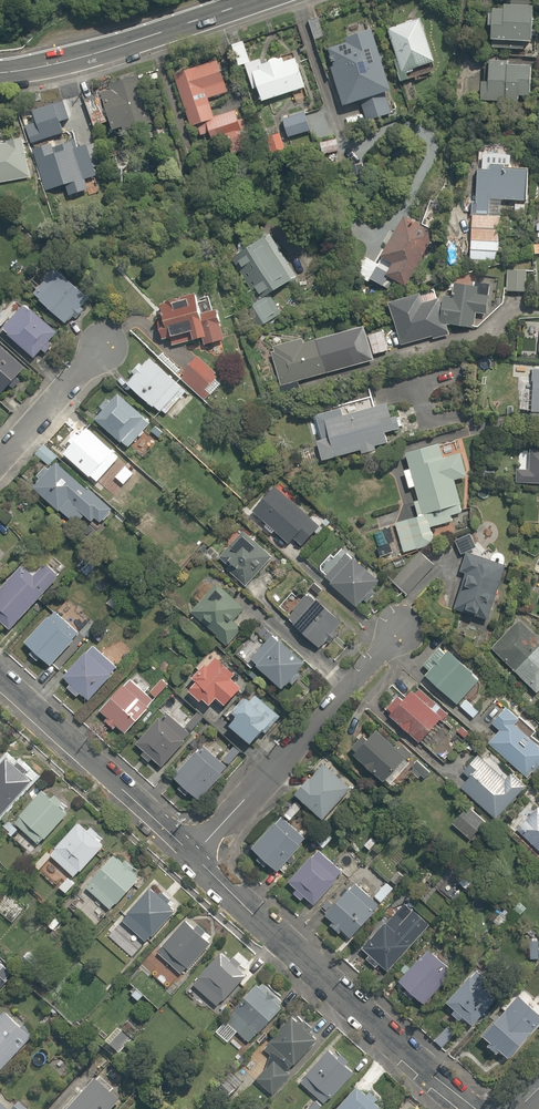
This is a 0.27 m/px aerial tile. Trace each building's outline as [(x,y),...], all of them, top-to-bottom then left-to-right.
[(521,50),(522,44),(528,44),(530,0),(489,0),(487,49),(521,50)] [(395,82),(407,78),(406,75),(412,73),(410,67),(429,62),(415,14),(378,25),(395,82)] [(331,64),(324,66),(337,105),(357,98),(364,121),(387,114),(381,93),(387,91),(367,27),(342,35),(344,41),(326,47),(331,64)] [(250,61),(242,37),(226,42),(235,67),(243,64),(252,90),(255,88),(259,101),(304,86),(294,56),(283,60),(282,57),(265,63),(263,57),(250,61)] [(228,92),(216,55),(171,70),(190,126),(196,125),(200,137),(207,135),(216,161),(258,147),(247,114),(239,117),(236,110),(215,117),(213,110),(219,109),(215,99),(210,101),(209,98),(228,92)] [(478,98),(517,102),(517,95),(528,95),(531,65),(482,60),(478,98)] [(127,78),(124,71),(111,75),(113,81),(108,83),(110,89),(82,99),(91,125),(105,120),(108,130),(112,128),(114,133),(150,120),(135,75),(127,78)] [(283,114),(265,122),(272,140),(291,131),(283,114)] [(51,146),(46,131),(29,136),(47,189),(62,184),(68,201),(88,194),(82,179),(96,174),(85,141),(74,145),(72,138),(51,146)] [(28,177),(20,135),(0,139),(0,183),(28,177)] [(528,151),(480,147),(479,167),(473,166),(470,212),(486,213),(487,198),(525,201),(528,151)] [(372,259),(364,255),(353,275),(368,283),(369,279),(386,287),(390,280),(406,288),(434,233),(396,213),(372,259)] [(469,239),(498,240),(498,214),(469,214),(469,239)] [(269,319),(278,313),(265,295),(294,275),(263,230),(225,255),(269,319)] [(498,240),(469,239),(468,259),(497,260),(498,240)] [(526,266),(506,266),(505,289),(525,290),(526,266)] [(29,293),(61,324),(69,316),(74,321),(85,309),(79,303),(83,299),(52,270),(29,293)] [(474,315),(485,315),(486,293),(474,293),(474,284),(450,284),(450,296),(437,296),(437,313),(446,314),(446,324),(474,325),(474,315)] [(440,326),(430,299),(419,303),(414,288),(404,292),(381,300),(399,347),(428,336),(430,342),(449,335),(446,327),(445,324),(440,326)] [(195,297),(193,291),(150,302),(159,341),(167,339),(169,346),(200,338),(201,344),(223,339),(212,293),(195,297)] [(30,358),(38,350),(42,354),(51,343),(45,338),(54,328),(22,300),(0,324),(0,331),(30,358)] [(309,339),(308,333),(268,345),(279,383),(372,357),(371,354),(388,349),(382,327),(363,333),(360,324),(309,339)] [(21,368),(0,350),(0,393),(21,368)] [(197,354),(177,376),(203,401),(224,378),(197,354)] [(184,391),(147,356),(123,381),(161,416),(184,391)] [(528,368),(526,411),(538,412),(538,368),(528,368)] [(150,422),(113,390),(90,417),(127,449),(150,422)] [(320,438),(315,439),(322,462),(387,442),(384,431),(395,428),(387,403),(341,417),(338,405),(313,413),(320,438)] [(81,426),(58,451),(94,483),(116,458),(81,426)] [(441,457),(436,440),(400,452),(405,468),(399,470),(405,490),(410,489),(417,512),(392,520),(403,554),(416,550),(434,544),(429,528),(453,520),(451,515),(464,511),(454,479),(464,476),(457,452),(441,457)] [(520,467),(520,483),(538,484),(538,448),(526,448),(526,467),(520,467)] [(30,486),(73,525),(81,517),(89,524),(94,519),(101,524),(112,512),(53,460),(30,486)] [(128,472),(117,462),(94,486),(105,496),(128,472)] [(278,491),(270,484),(248,510),(264,523),(261,526),(271,534),(273,531),(287,543),(289,539),(299,547),(312,532),(318,537),(330,522),(317,512),(311,519),(287,500),(291,496),(281,487),(278,491)] [(4,525),(11,518),(0,507),(0,522),(4,525)] [(233,568),(228,574),(243,588),(269,558),(236,529),(225,542),(228,545),(216,558),(225,566),(228,563),(233,568)] [(524,547),(533,556),(538,550),(538,531),(524,547)] [(387,540),(371,546),(378,564),(394,558),(387,540)] [(320,543),(308,542),(306,562),(318,563),(320,543)] [(332,557),(328,553),(315,568),(320,572),(317,575),(352,606),(358,598),(363,602),(373,590),(368,586),(376,577),(340,546),(332,557)] [(432,565),(416,551),(389,580),(405,595),(432,565)] [(464,553),(459,571),(464,572),(453,610),(461,612),(460,614),(471,617),(470,619),(487,623),(503,564),(464,553)] [(19,562),(0,583),(0,623),(7,629),(55,576),(43,564),(33,575),(19,562)] [(233,622),(246,606),(214,579),(185,612),(224,645),(239,628),(233,622)] [(324,637),(329,641),(336,633),(331,629),(339,621),(306,593),(283,619),(315,648),(324,637)] [(75,635),(49,611),(21,643),(48,666),(75,635)] [(516,620),(488,648),(532,692),(538,685),(538,643),(516,620)] [(265,638),(258,631),(234,653),(248,668),(252,665),(275,690),(303,664),(272,631),(265,638)] [(70,684),(66,689),(74,696),(78,693),(85,699),(115,667),(90,644),(61,675),(70,684)] [(442,647),(429,660),(433,664),(421,676),(453,706),(455,703),(472,719),(480,711),(462,693),(476,679),(442,647)] [(187,680),(181,686),(205,708),(213,699),(220,706),(234,691),(240,697),(249,687),(211,650),(184,678),(187,680)] [(105,716),(101,721),(112,731),(115,726),(122,733),(167,685),(160,679),(145,695),(127,678),(97,709),(105,716)] [(402,699),(400,697),(385,714),(416,741),(437,718),(442,723),(448,716),(443,711),(414,686),(402,699)] [(201,722),(174,696),(133,739),(160,765),(201,722)] [(245,705),(240,701),(230,711),(232,714),(224,723),(244,743),(272,715),(254,696),(245,705)] [(486,743),(523,777),(538,760),(538,749),(509,722),(513,718),(500,706),(488,720),(498,730),(486,743)] [(448,759),(452,762),(467,744),(438,720),(418,744),(443,765),(448,759)] [(363,741),(359,737),(347,750),(381,782),(405,756),(375,728),(363,741)] [(240,750),(232,745),(221,760),(229,765),(240,750)] [(177,784),(173,788),(186,799),(188,796),(196,802),(224,768),(198,747),(171,779),(177,784)] [(314,748),(279,785),(317,821),(352,783),(314,748)] [(522,788),(506,775),(503,778),(470,751),(462,761),(467,766),(460,773),(466,778),(458,787),(496,819),(522,788)] [(0,758),(0,813),(1,814),(31,781),(3,755),(0,758)] [(62,813),(37,790),(10,820),(36,842),(62,813)] [(537,808),(516,830),(538,853),(538,811),(537,808)] [(302,839),(276,816),(247,849),(273,872),(302,839)] [(101,845),(75,821),(45,854),(72,878),(101,845)] [(34,844),(8,822),(1,830),(27,852),(34,844)] [(324,830),(314,842),(321,848),(331,837),(324,830)] [(378,838),(370,831),(358,844),(366,852),(378,838)] [(292,888),(289,891),(299,900),(302,897),(309,904),(339,872),(313,848),(283,880),(292,888)] [(136,873),(109,852),(82,886),(109,907),(136,873)] [(449,859),(426,879),(451,908),(474,887),(449,859)] [(71,883),(48,863),(39,873),(62,893),(71,883)] [(364,893),(348,879),(320,911),(330,920),(326,925),(338,936),(342,931),(350,938),(379,906),(364,893)] [(384,882),(372,895),(379,901),(391,888),(384,882)] [(174,908),(150,887),(120,921),(144,942),(174,908)] [(108,911),(82,890),(70,905),(95,926),(108,911)] [(386,923),(382,920),(358,945),(370,956),(366,960),(375,968),(378,964),(384,969),(426,924),(404,903),(386,923)] [(207,943),(179,920),(154,951),(183,974),(207,943)] [(139,945),(118,923),(112,929),(133,950),(139,945)] [(448,970),(421,948),(395,981),(422,1002),(448,970)] [(176,976),(153,955),(141,968),(165,989),(176,976)] [(241,978),(216,955),(189,984),(213,1007),(241,978)] [(447,1009),(444,1012),(456,1022),(459,1019),(470,1027),(505,985),(475,961),(441,1004),(447,1009)] [(12,977),(0,964),(0,988),(12,977)] [(280,1007),(254,982),(222,1017),(224,1019),(213,1031),(225,1042),(236,1030),(248,1041),(280,1007)] [(482,1045),(492,1053),(495,1049),(506,1057),(536,1020),(508,997),(478,1035),(485,1041),(482,1045)] [(33,1032),(20,1017),(14,1022),(2,1009),(0,1011),(0,1061),(33,1032)] [(271,1097),(291,1072),(289,1070),(318,1034),(289,1011),(259,1048),(273,1059),(254,1083),(271,1097)] [(440,1048),(455,1033),(448,1026),(433,1041),(440,1048)] [(127,1039),(117,1031),(105,1046),(115,1054),(127,1039)] [(352,1070),(325,1047),(297,1079),(324,1102),(352,1070)] [(88,1077),(63,1108),(109,1108),(116,1099),(88,1077)] [(352,1088),(334,1108),(377,1108),(352,1088)] [(309,1100),(301,1108),(318,1108),(309,1100)] [(404,1101),(397,1108),(414,1108),(404,1101)]
